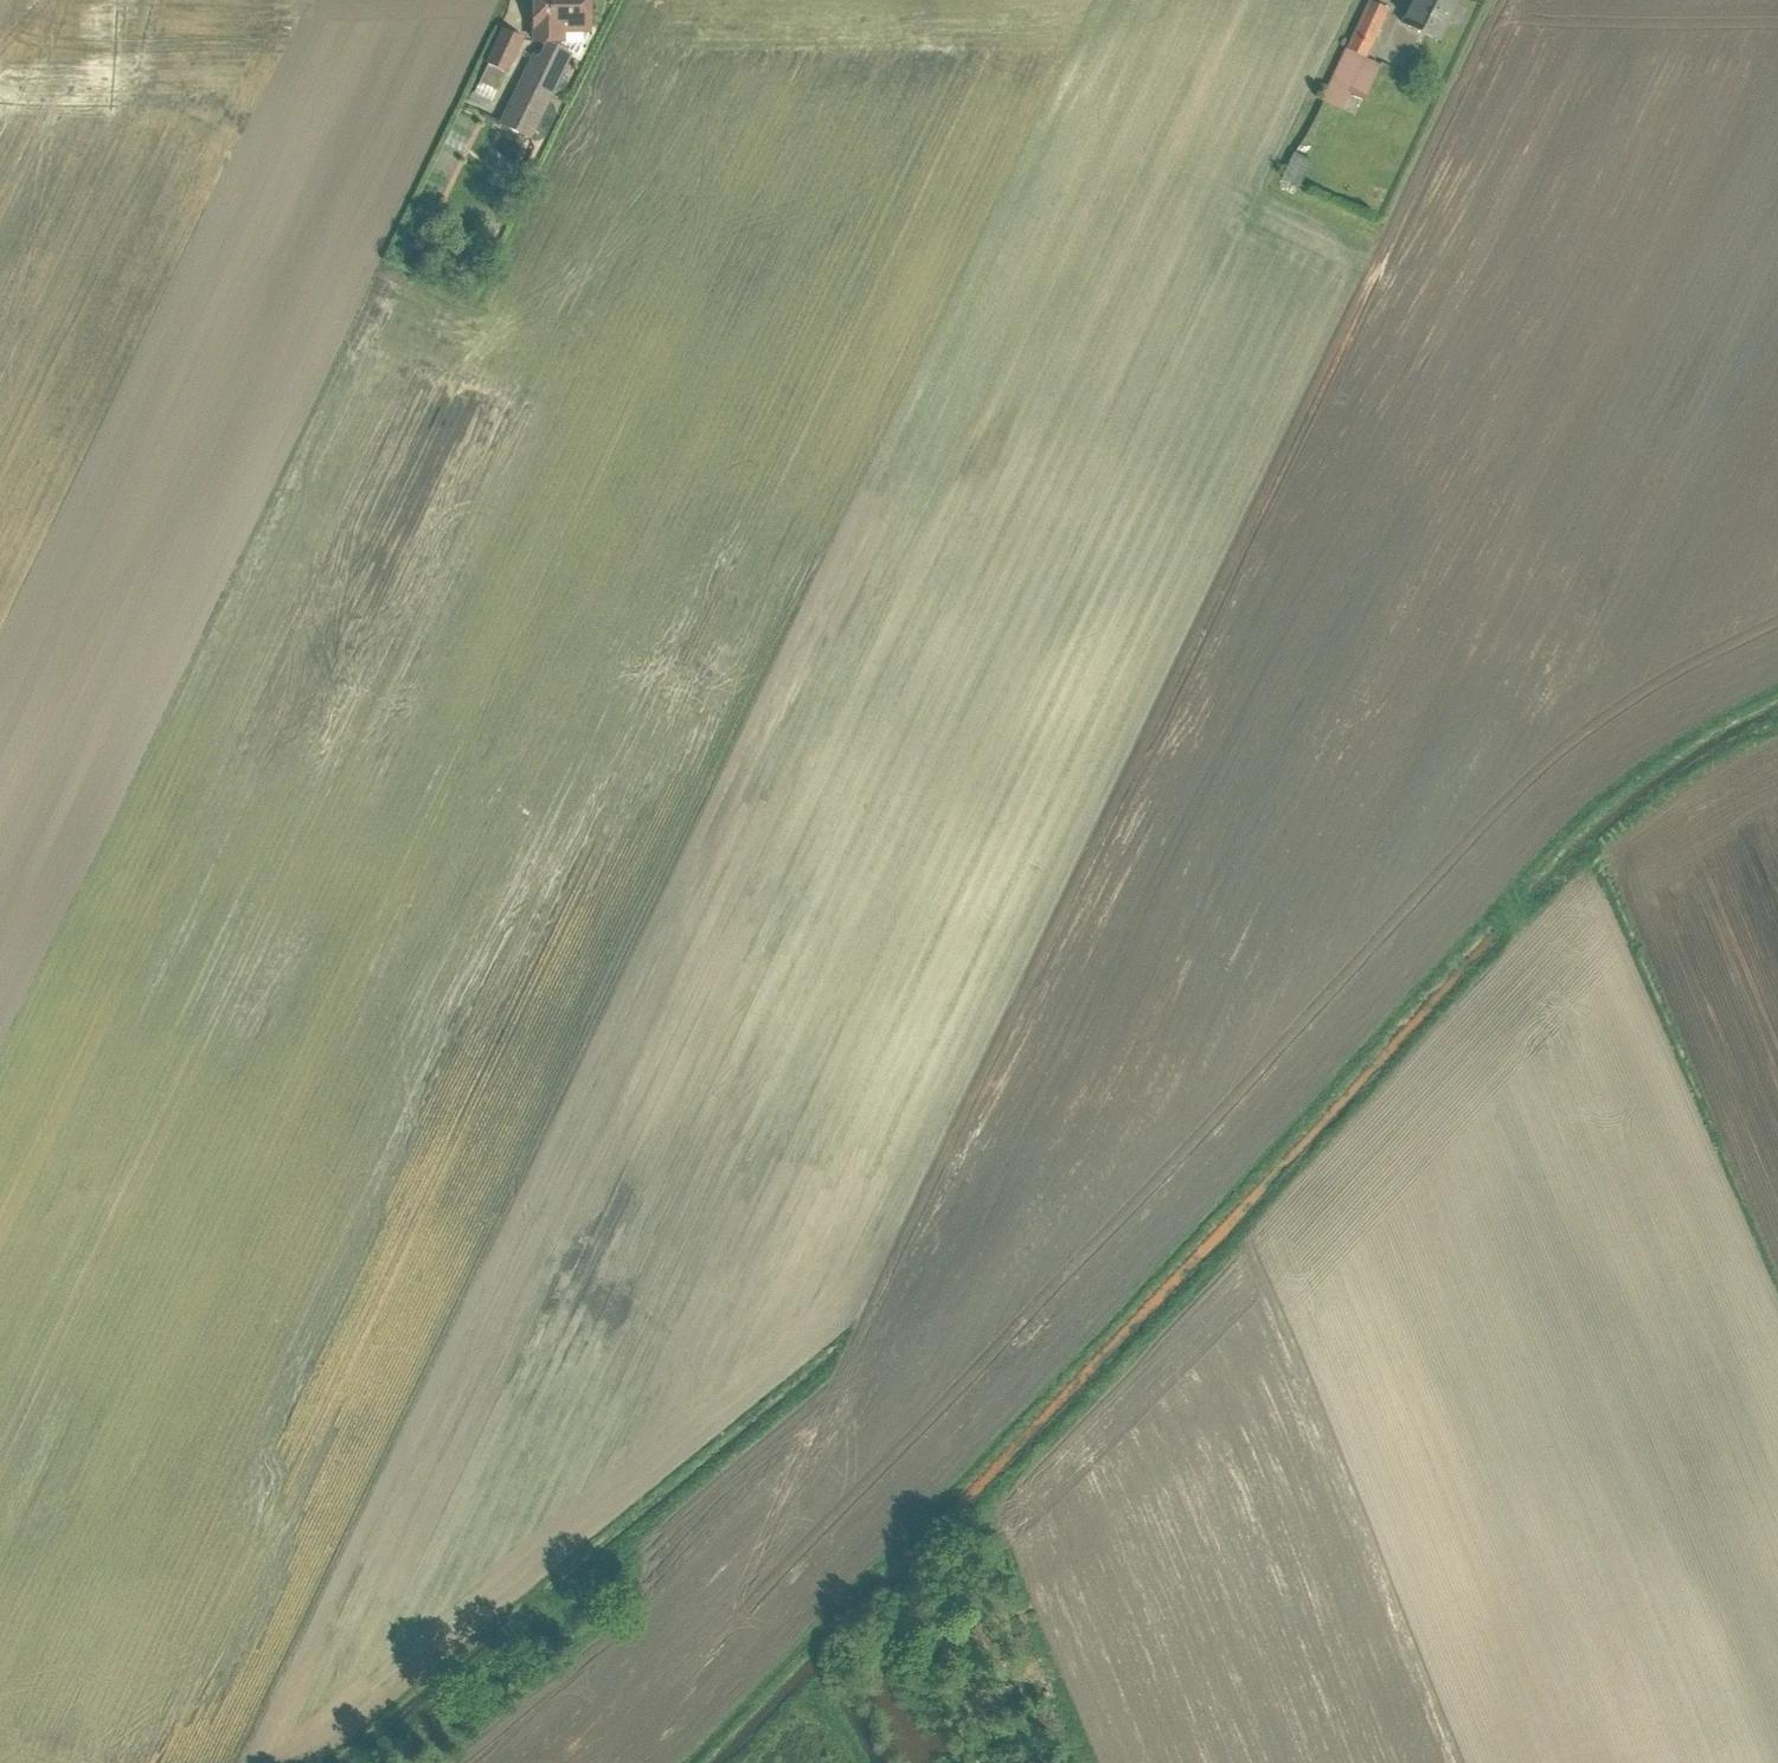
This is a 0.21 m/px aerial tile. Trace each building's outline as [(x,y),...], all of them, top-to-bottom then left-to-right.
[(532,47),(545,46),(556,46),(566,46),(566,36),(593,36),(593,0),(531,0),(532,47)] [(1395,27),(1435,47),(1458,0),(1409,0),(1395,27)] [(1386,11),(1365,2),(1319,103),(1341,113),(1348,97),(1361,103),(1377,67),(1363,61),(1386,11)] [(525,41),(502,30),(485,65),(508,76),(525,41)] [(573,54),(556,46),(545,46),(539,58),(533,55),(499,124),(532,139),(573,54)] [(1309,163),(1291,153),(1278,180),(1296,189),(1309,163)]
